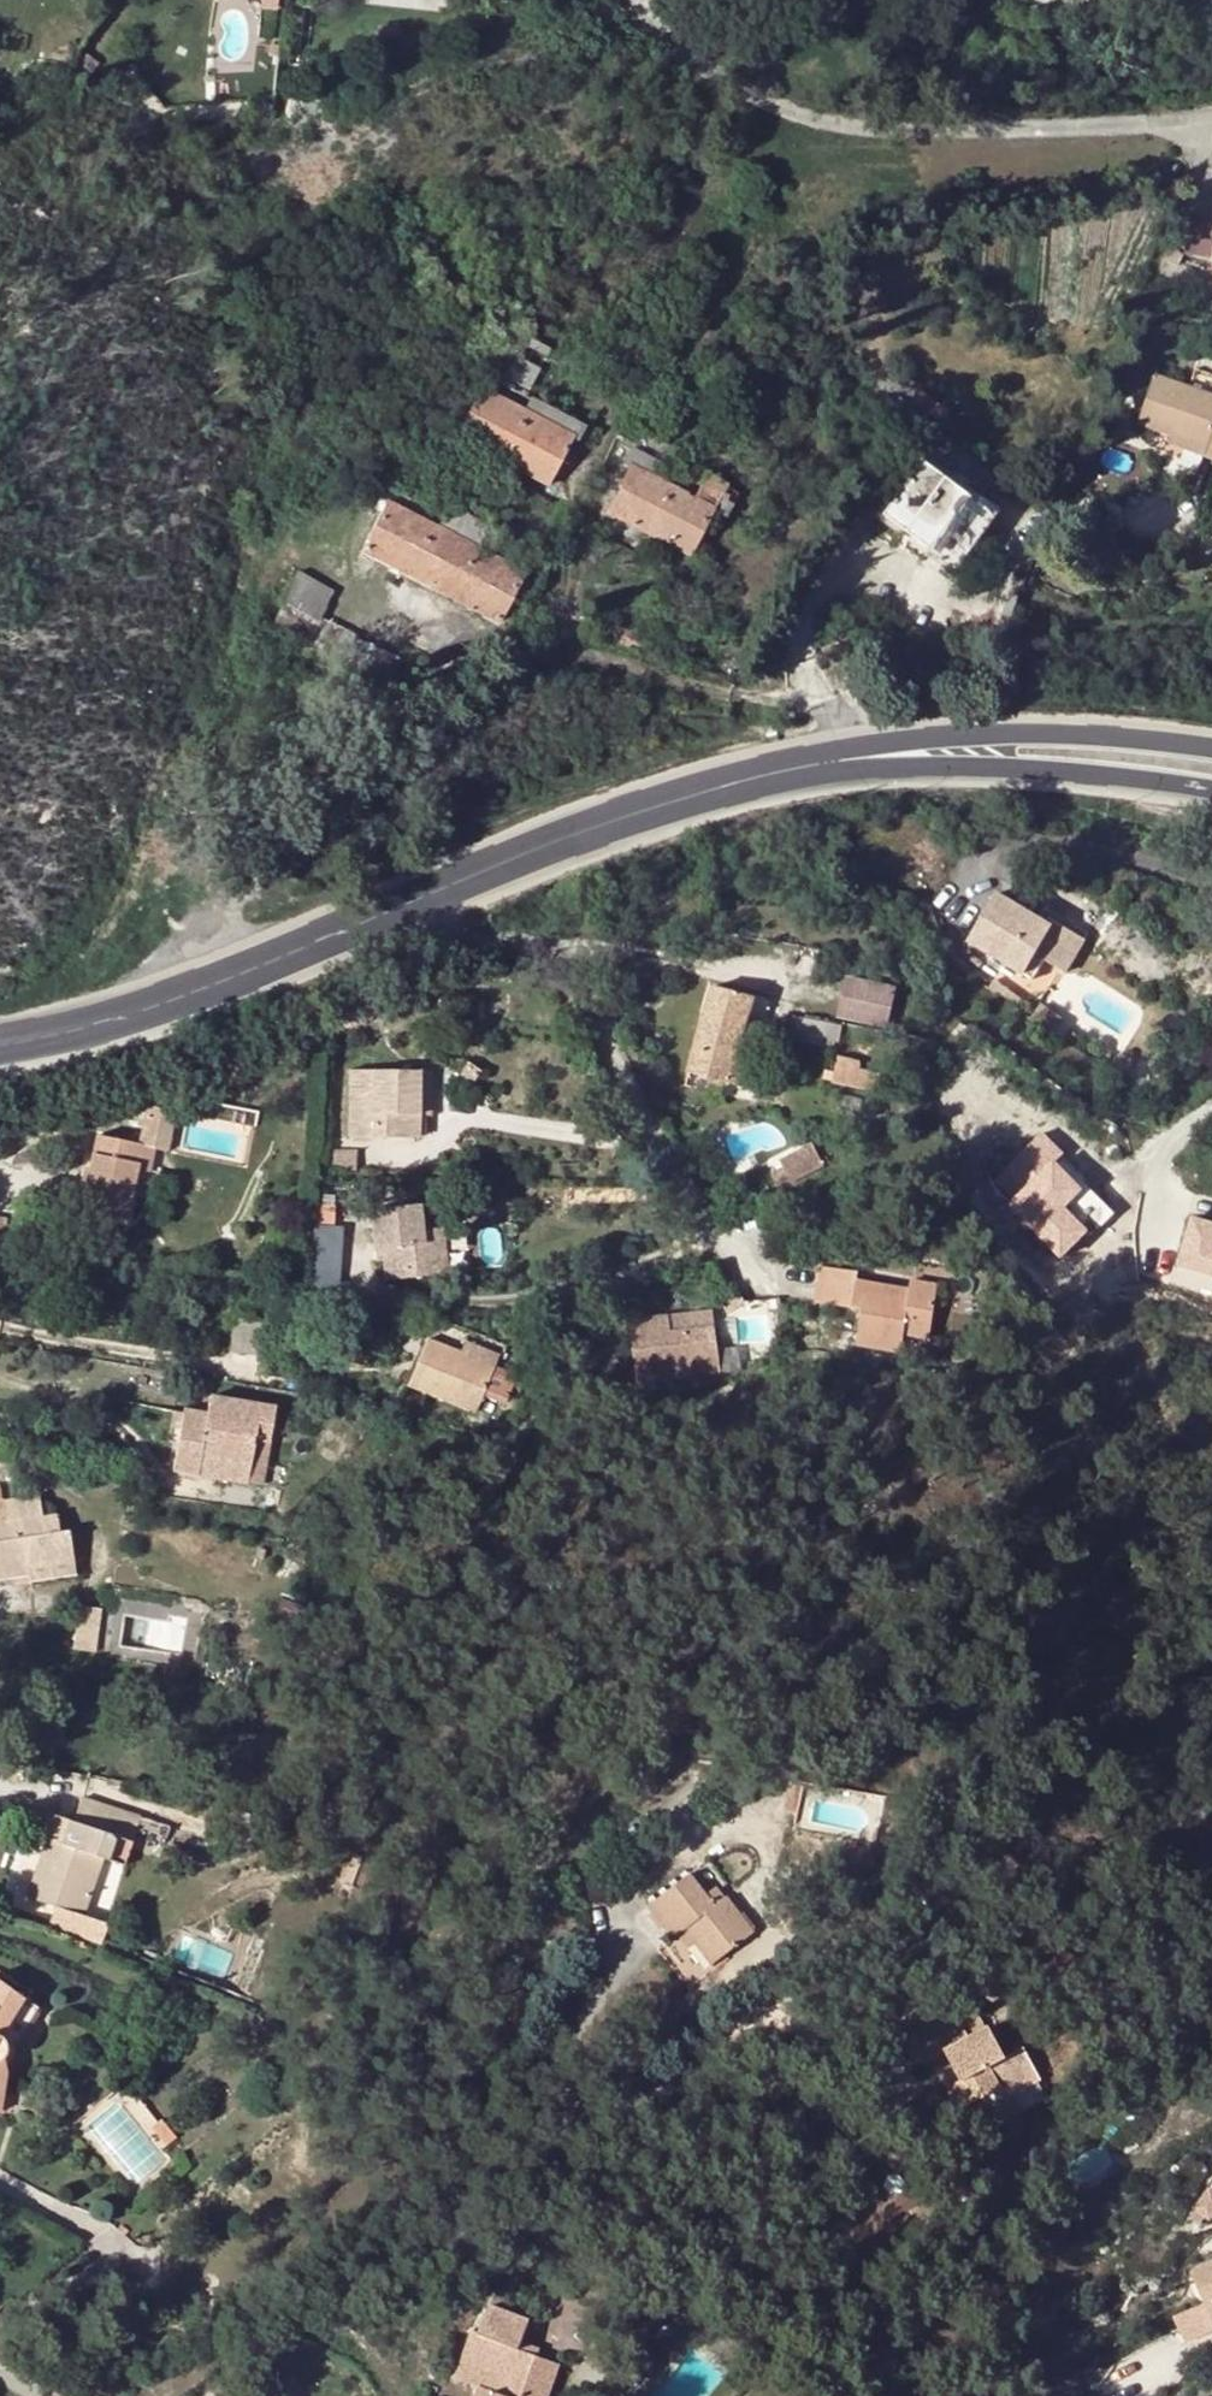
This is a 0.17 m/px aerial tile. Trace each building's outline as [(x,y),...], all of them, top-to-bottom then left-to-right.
[(1188,253),(1211,256),(1211,220),(1193,217),(1188,253)] [(549,347),(511,328),(486,378),(525,397),(549,347)] [(1205,455),(1211,458),(1211,396),(1159,375),(1141,421),(1174,434),(1208,447),(1205,455)] [(549,483),(573,436),(480,390),(457,436),(549,483)] [(634,449),(658,462),(678,472),(683,464),(687,455),(643,431),(634,449)] [(1171,442),(1205,455),(1208,447),(1174,434),(1171,442)] [(678,472),(658,462),(652,475),(671,485),(678,472)] [(991,513),(924,462),(884,514),(951,565),(991,513)] [(678,472),(671,485),(694,497),(705,475),(683,464),(678,472)] [(671,485),(652,475),(632,465),(608,511),(688,554),(713,507),(694,497),(671,485)] [(724,485),(705,475),(694,497),(713,507),(724,485)] [(438,529),(387,503),(364,551),(497,620),(521,573),(475,549),(486,527),(449,508),(438,529)] [(329,532),(315,528),(311,542),(325,547),(329,532)] [(333,591),(298,574),(271,629),(307,647),(319,621),(333,591)] [(307,647),(342,664),(354,638),(319,621),(307,647)] [(401,659),(354,638),(342,664),(340,669),(386,691),(401,659)] [(519,677),(495,674),(491,686),(518,690),(519,677)] [(1030,976),(1040,959),(1060,924),(1064,917),(1041,904),(1034,916),(994,894),(967,940),(1030,976)] [(1083,937),(1060,924),(1040,959),(1063,971),(1083,937)] [(892,990),(846,980),(837,1015),(891,1028),(894,1014),(887,1012),(892,990)] [(986,989),(1002,999),(1008,990),(992,980),(986,989)] [(752,998),(709,987),(699,1023),(744,1034),(752,998)] [(1008,990),(1002,999),(1014,1006),(1020,997),(1008,990)] [(840,1027),(791,1017),(787,1038),(834,1048),(840,1027)] [(739,1057),(744,1034),(699,1023),(687,1072),(738,1085),(743,1065),(744,1059),(739,1057)] [(832,1072),(822,1071),(821,1079),(831,1080),(831,1084),(875,1092),(879,1074),(857,1070),(858,1061),(836,1057),(832,1072)] [(743,1065),(738,1085),(749,1087),(754,1067),(743,1065)] [(427,1118),(426,1072),(414,1073),(415,1119),(427,1118)] [(348,1140),(415,1139),(415,1119),(414,1073),(346,1074),(348,1140)] [(172,1121),(144,1116),(138,1148),(153,1150),(166,1152),(172,1121)] [(138,1148),(94,1139),(91,1156),(134,1162),(138,1148)] [(1073,1184),(1039,1140),(1000,1170),(1037,1217),(1049,1207),(1047,1204),(1073,1184)] [(808,1147),(780,1159),(791,1185),(818,1173),(808,1147)] [(134,1162),(151,1165),(153,1150),(138,1148),(134,1162)] [(123,1221),(133,1169),(134,1162),(91,1156),(80,1213),(123,1221)] [(134,1162),(133,1169),(150,1171),(151,1165),(134,1162)] [(385,1282),(433,1275),(430,1251),(443,1250),(441,1231),(421,1233),(417,1209),(367,1214),(373,1251),(381,1250),(385,1282)] [(1186,1217),(1173,1288),(1211,1296),(1211,1222),(1186,1217)] [(313,1223),(315,1270),(343,1269),(341,1222),(313,1223)] [(445,1274),(443,1250),(430,1251),(433,1275),(445,1274)] [(857,1273),(819,1269),(815,1306),(853,1311),(855,1292),(856,1283),(857,1273)] [(912,1281),(911,1289),(909,1299),(865,1294),(863,1312),(859,1345),(901,1350),(903,1333),(930,1336),(936,1284),(912,1281)] [(911,1289),(856,1283),(855,1292),(865,1294),(909,1299),(911,1289)] [(853,1311),(863,1312),(865,1294),(855,1292),(853,1311)] [(738,1306),(741,1341),(772,1338),(769,1303),(738,1306)] [(712,1314),(672,1318),(673,1332),(713,1330),(712,1314)] [(673,1332),(672,1318),(628,1320),(633,1380),(716,1375),(713,1330),(673,1332)] [(476,1413),(482,1398),(491,1374),(495,1366),(461,1353),(427,1340),(408,1386),(476,1413)] [(465,1341),(461,1353),(495,1366),(498,1354),(465,1341)] [(519,1376),(495,1366),(491,1374),(515,1384),(519,1376)] [(506,1408),(515,1384),(491,1374),(482,1398),(506,1408)] [(198,1459),(247,1468),(252,1440),(266,1443),(271,1409),(204,1397),(202,1416),(180,1413),(168,1471),(196,1476),(198,1459)] [(198,1459),(196,1476),(244,1485),(247,1468),(198,1459)] [(17,1578),(14,1556),(26,1555),(28,1565),(74,1558),(70,1531),(59,1532),(46,1533),(43,1515),(40,1495),(2,1501),(5,1521),(6,1528),(0,1529),(0,1580),(17,1578)] [(57,1513),(43,1515),(46,1533),(59,1532),(57,1513)] [(14,1556),(17,1578),(29,1576),(30,1582),(76,1574),(74,1558),(28,1565),(26,1555),(14,1556)] [(102,1608),(82,1606),(80,1633),(99,1635),(102,1608)] [(99,1635),(80,1633),(78,1649),(97,1651),(99,1635)] [(872,1837),(882,1790),(806,1774),(796,1820),(872,1837)] [(140,1817),(82,1798),(75,1821),(69,1819),(61,1845),(47,1840),(29,1897),(83,1914),(102,1858),(125,1865),(140,1817)] [(61,1845),(69,1819),(43,1810),(35,1836),(47,1840),(61,1845)] [(686,1929),(697,1942),(714,1963),(754,1931),(726,1897),(715,1905),(690,1875),(649,1906),(675,1939),(680,1935),(686,1929)] [(686,1929),(680,1935),(690,1948),(697,1942),(686,1929)] [(2,2058),(5,2051),(5,2043),(0,2035),(3,2033),(16,2041),(37,2006),(0,1982),(0,2059),(2,2058)] [(904,2021),(916,2042),(959,2019),(947,1998),(904,2021)] [(972,2011),(959,2019),(969,2038),(983,2030),(972,2011)] [(947,2050),(954,2062),(964,2080),(956,2084),(949,2088),(961,2109),(1000,2088),(988,2068),(1006,2059),(988,2027),(983,2030),(969,2038),(959,2019),(916,2042),(926,2061),(947,2050)] [(946,2066),(956,2084),(964,2080),(954,2062),(946,2066)] [(167,2113),(156,2122),(169,2139),(180,2131),(167,2113)] [(943,2212),(923,2228),(930,2238),(950,2224),(943,2212)] [(1189,2272),(1211,2329),(1211,2263),(1189,2272)] [(557,2364),(537,2357),(518,2350),(521,2342),(527,2321),(489,2307),(480,2335),(495,2341),(480,2385),(495,2390),(493,2395),(546,2395),(557,2364)] [(673,2334),(659,2324),(649,2338),(663,2348),(673,2334)] [(540,2349),(521,2342),(518,2350),(537,2357),(540,2349)]
